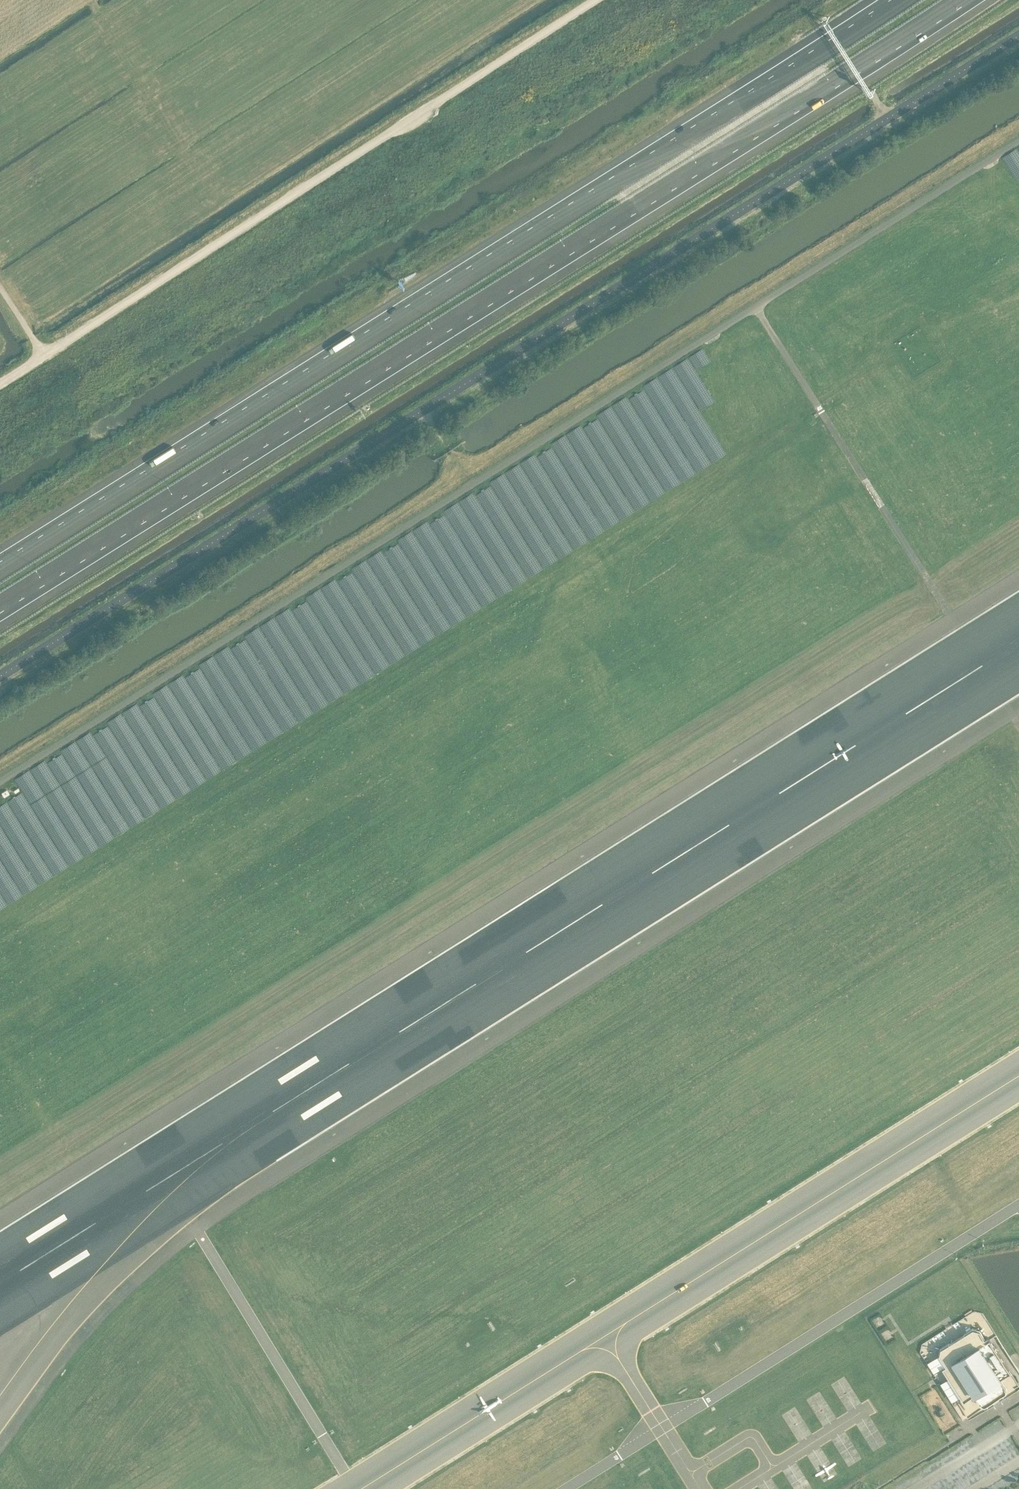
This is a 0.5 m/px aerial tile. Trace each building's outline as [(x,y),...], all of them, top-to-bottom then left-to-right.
[(940,1347),(939,1354),(945,1365),(942,1367),(962,1400),(963,1401),(974,1394),(980,1403),(981,1404),(984,1405),(989,1402),(990,1399),(989,1397),(996,1393),(997,1394),(1000,1395),(1005,1392),(1006,1389),(1005,1387),(1006,1387),(1000,1378),(1010,1371),(990,1338),(989,1337),(986,1339),(979,1329),(972,1327),(964,1332),(962,1339),(955,1344),(949,1342),(940,1347)]
